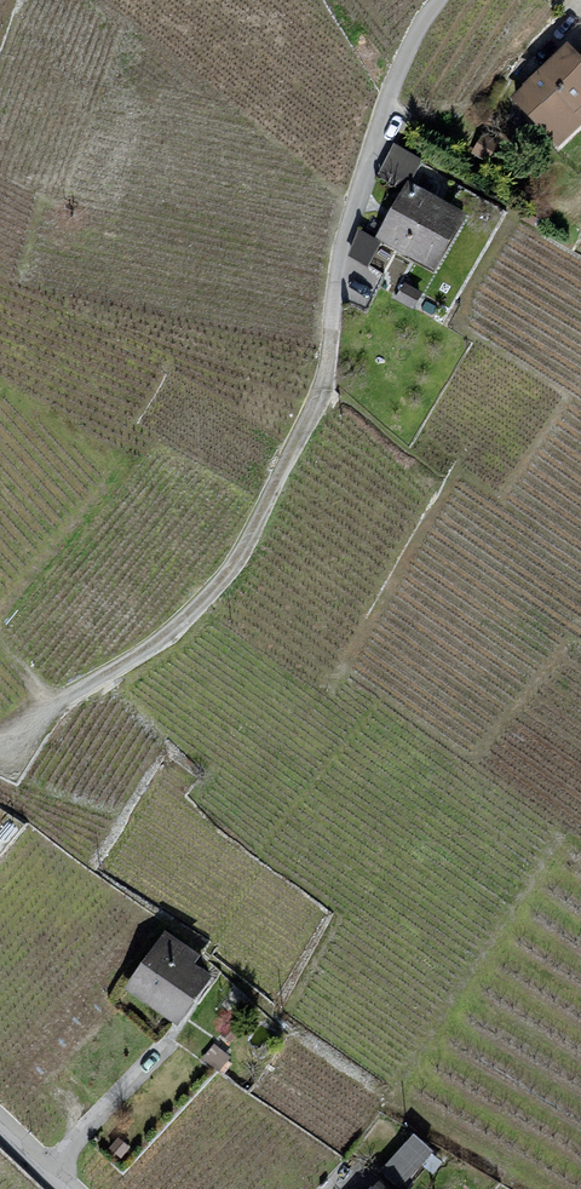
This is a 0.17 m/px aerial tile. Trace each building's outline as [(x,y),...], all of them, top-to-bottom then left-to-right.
[(575,50),(519,106),(565,152),(580,136),(580,56),(575,50)] [(500,142),(483,132),(471,153),(488,162),(500,142)] [(418,158),(395,146),(381,172),(404,185),(418,158)] [(464,215),(409,184),(377,240),(432,271),(464,215)] [(422,291),(403,282),(395,299),(414,308),(422,291)] [(222,985),(168,946),(132,995),(187,1034),(222,985)] [(387,1163),(405,1179),(434,1147),(415,1130),(387,1163)]
